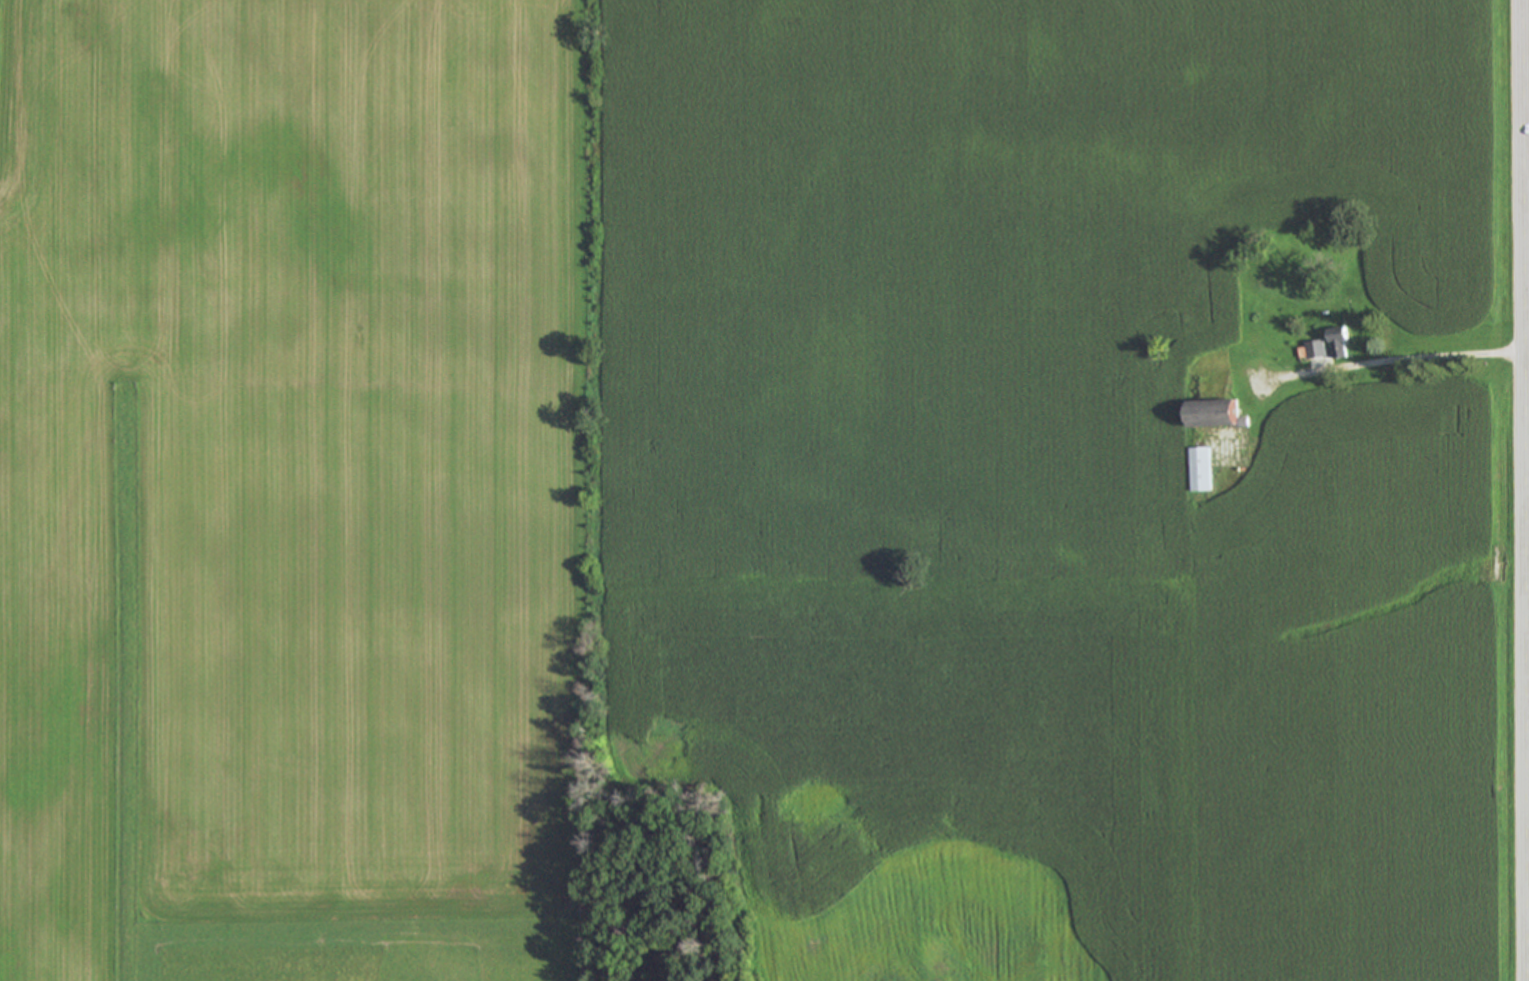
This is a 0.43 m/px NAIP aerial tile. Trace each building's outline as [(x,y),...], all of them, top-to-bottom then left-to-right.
[(1353,359),(1349,330),(1331,332),(1332,342),(1309,345),(1312,364),(1353,359)] [(1198,430),(1248,429),(1247,403),(1197,405),(1198,430)] [(1215,494),(1215,451),(1197,451),(1197,494),(1215,494)]
